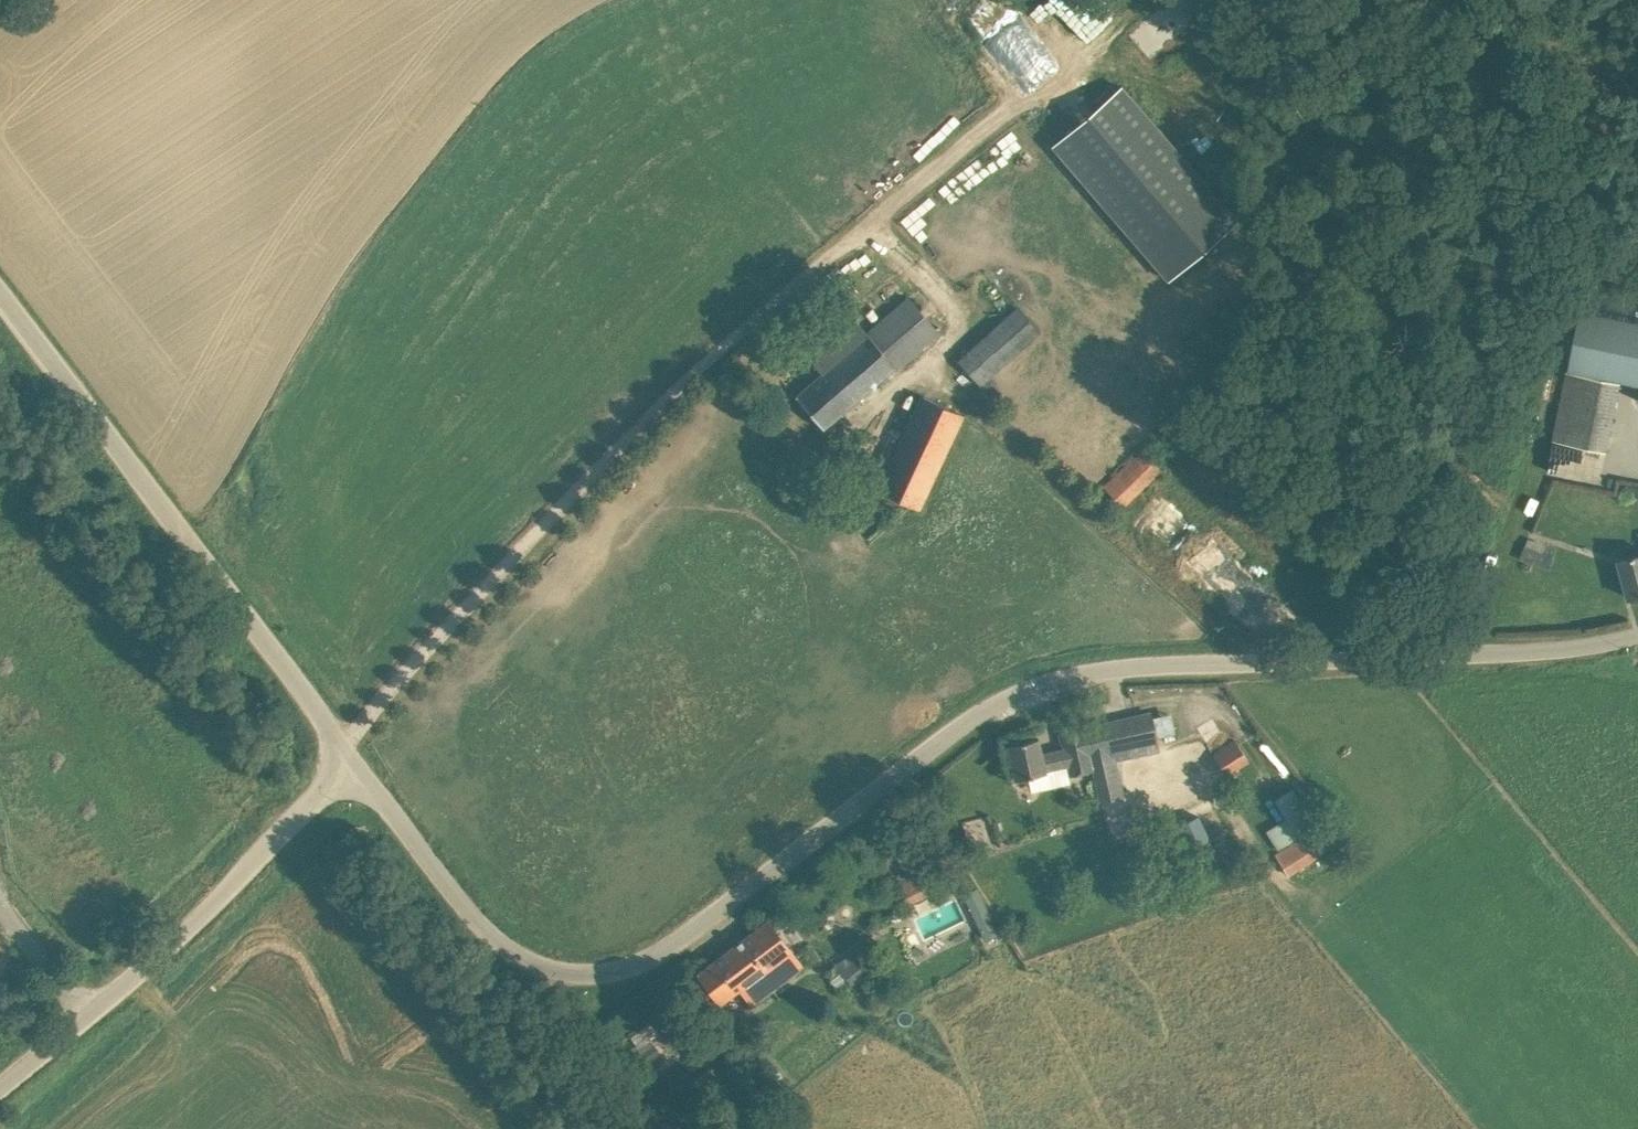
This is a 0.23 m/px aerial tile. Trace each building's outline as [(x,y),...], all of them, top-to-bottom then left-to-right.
[(1262,231),(1145,95),(1077,154),(1193,290),(1262,231)] [(867,333),(854,317),(808,356),(822,373),(796,395),(824,428),(895,368),(896,369),(939,332),(909,298),(867,333)] [(969,373),(982,361),(991,370),(1035,328),(1012,304),(954,358),(969,373)] [(1582,309),(1570,369),(1637,383),(1637,321),(1582,309)] [(920,509),(964,414),(921,394),(877,489),(920,509)] [(1555,441),(1608,451),(1611,434),(1559,423),(1555,441)] [(1144,451),(1105,488),(1121,504),(1159,467),(1144,451)] [(1539,564),(1544,551),(1526,545),(1521,558),(1539,564)] [(1620,560),(1631,598),(1637,596),(1637,555),(1620,560)] [(1008,745),(1015,779),(1065,768),(1067,778),(1094,772),(1101,802),(1122,797),(1114,759),(1158,749),(1151,713),(1085,728),(1085,727),(1059,733),(1063,748),(1042,753),(1039,738),(1008,745)] [(1227,775),(1249,761),(1244,752),(1237,741),(1214,755),(1221,766),(1227,775)] [(1278,848),(1316,824),(1304,805),(1266,829),(1278,848)] [(924,896),(924,878),(900,877),(900,895),(924,896)] [(751,1003),(803,965),(768,919),(698,973),(720,1003),(740,988),(751,1003)] [(852,983),(879,961),(864,941),(836,963),(852,983)]
